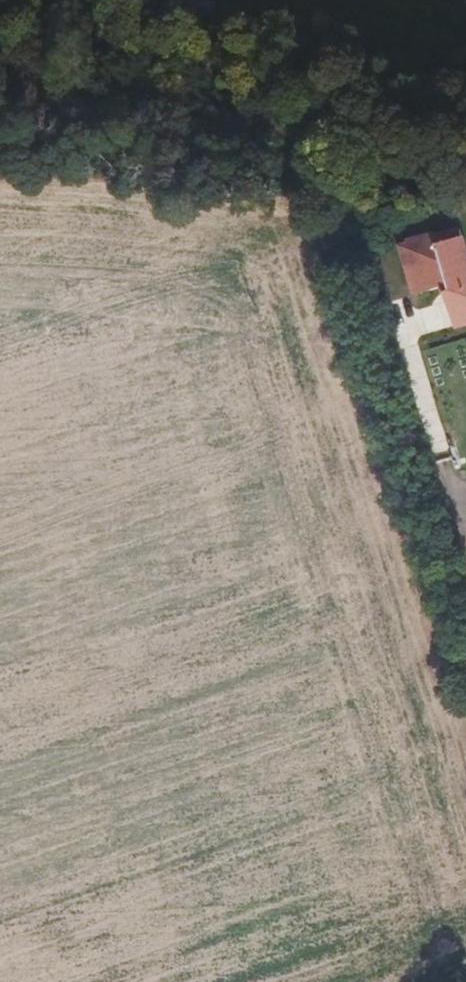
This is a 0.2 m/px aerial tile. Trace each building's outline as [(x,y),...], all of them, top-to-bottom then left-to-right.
[(458,225),(439,231),(442,244),(437,245),(433,232),(405,239),(410,258),(403,260),(411,290),(440,282),(441,288),(454,285),(456,294),(444,298),(450,323),(465,319),(465,255),(458,225)] [(410,258),(405,239),(398,241),(403,260),(410,258)]
